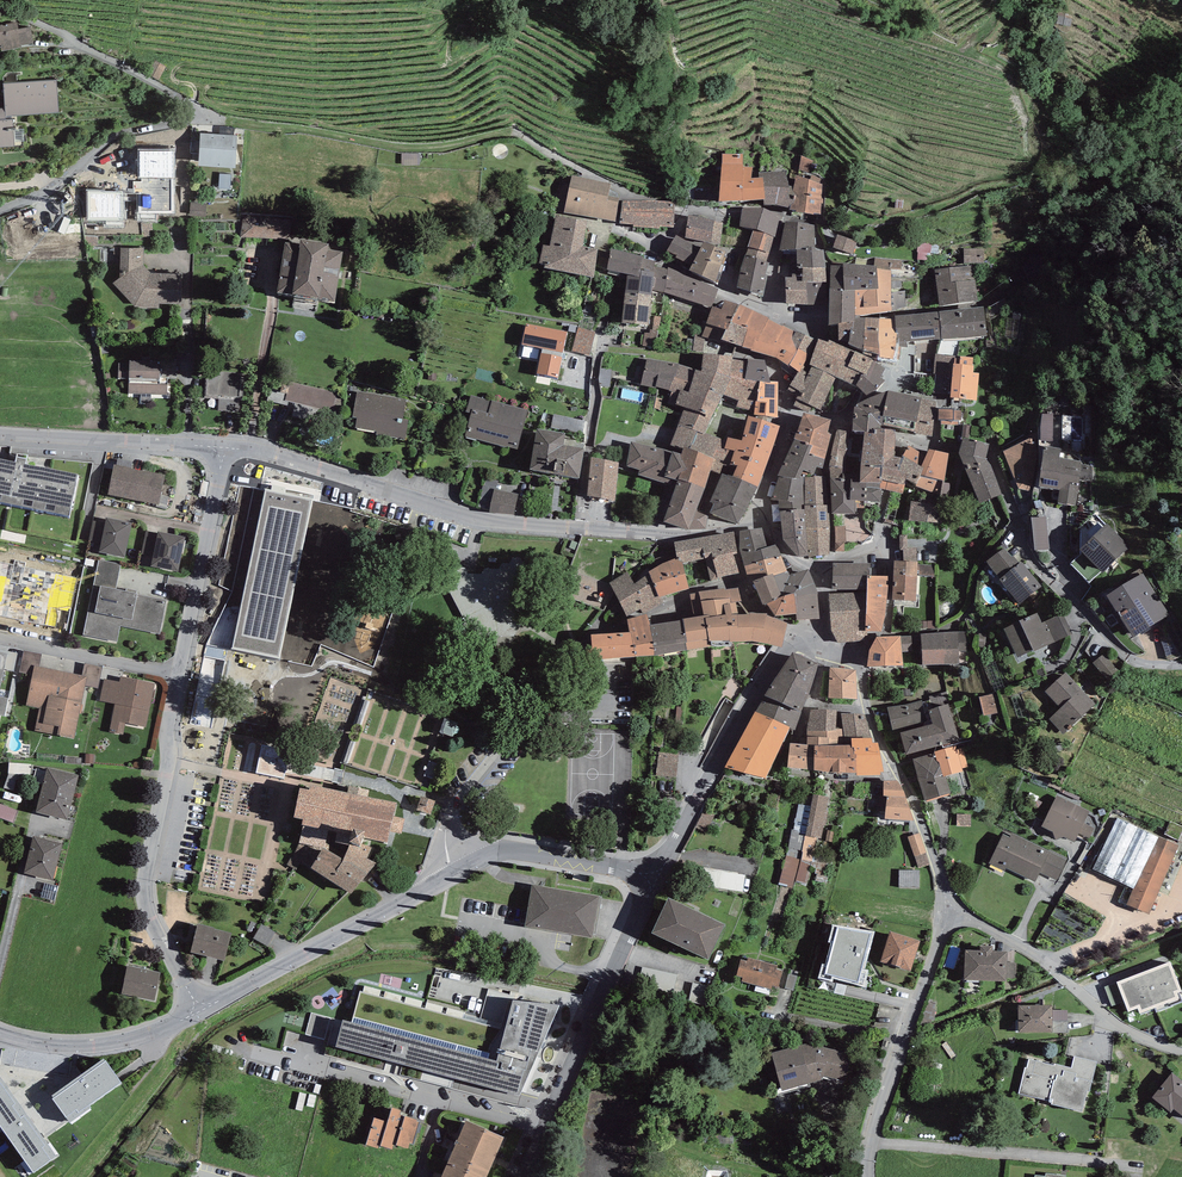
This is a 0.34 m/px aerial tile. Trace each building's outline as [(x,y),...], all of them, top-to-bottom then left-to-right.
[(30,27),(19,29),(17,22),(0,25),(0,45),(1,45),(1,51),(22,48),(21,45),(33,43),(30,27)] [(15,146),(14,142),(14,130),(13,119),(11,119),(11,115),(58,112),(56,80),(3,83),(5,108),(0,109),(0,147),(15,146)] [(24,129),(14,130),(14,142),(25,141),(24,129)] [(220,134),(200,133),(199,166),(236,168),(237,136),(234,135),(220,134)] [(138,150),(138,178),(141,178),(174,178),(174,150),(138,150)] [(722,154),(719,201),(764,200),(765,199),(763,177),(759,177),(752,178),(752,167),(743,166),(743,154),(722,154)] [(813,161),(801,155),(799,170),(810,172),(813,161)] [(764,200),(764,205),(776,205),(790,208),(794,187),(789,186),(785,171),(759,172),(759,177),(763,177),(765,199),(764,200)] [(231,174),(220,174),(219,189),(230,189),(231,174)] [(610,184),(572,175),(564,212),(615,221),(618,197),(609,196),(610,184)] [(810,180),(796,175),(794,187),(790,208),(790,210),(796,210),(796,212),(813,215),(814,213),(821,214),(823,184),(820,183),(810,180)] [(174,213),(174,178),(141,178),(141,182),(133,182),(134,188),(134,194),(137,194),(137,201),(137,213),(174,213)] [(127,191),(124,191),(124,201),(137,201),(137,194),(134,194),(134,188),(127,188),(127,191)] [(87,191),(86,220),(124,220),(124,201),(124,191),(87,191)] [(674,202),(623,201),(620,223),(633,224),(633,227),(659,228),(659,226),(674,227),(674,202)] [(207,204),(191,202),(189,216),(206,217),(207,204)] [(742,208),(740,226),(754,230),(775,237),(780,217),(764,208),(742,208)] [(587,221),(556,213),(550,246),(543,245),(539,263),(545,264),(544,267),(594,278),(598,249),(583,246),(587,221)] [(689,215),(685,238),(720,244),(723,223),(689,215)] [(244,216),(241,237),(278,239),(278,238),(290,239),(293,221),(244,216)] [(814,225),(786,221),(779,250),(797,249),(815,246),(814,225)] [(771,255),(775,237),(754,230),(747,248),(748,248),(771,255)] [(838,234),(833,248),(853,254),(858,241),(838,234)] [(692,266),(701,249),(676,235),(667,251),(677,255),(676,258),(692,266)] [(299,244),(285,242),(277,292),(335,303),(343,252),(328,249),(329,244),(301,239),(299,244)] [(692,266),(689,271),(715,282),(726,251),(704,242),(701,249),(692,266)] [(932,243),(917,242),(917,252),(918,252),(918,259),(927,260),(928,253),(931,253),(932,243)] [(806,281),(826,282),(826,267),(823,250),(815,250),(815,246),(797,249),(797,267),(804,268),(802,274),(802,281),(806,281)] [(120,278),(113,283),(134,307),(159,308),(159,304),(182,304),(183,274),(151,273),(143,264),(144,248),(120,248),(120,278)] [(612,248),(608,269),(627,274),(640,276),(643,258),(643,256),(612,248)] [(746,255),(769,263),(771,255),(748,248),(746,255)] [(964,249),(964,263),(984,263),(984,249),(964,249)] [(746,255),(737,287),(763,296),(768,275),(766,275),(769,263),(746,255)] [(891,269),(901,269),(902,260),(876,257),(874,266),(876,266),(877,268),(891,270),(891,269)] [(627,274),(625,293),(652,296),(652,290),(664,292),(668,269),(655,268),(655,261),(643,258),(640,276),(627,274)] [(829,322),(828,326),(839,324),(855,321),(855,318),(860,318),(860,316),(860,315),(855,315),(855,289),(845,290),(843,264),(831,265),(829,322)] [(855,264),(843,264),(845,290),(855,289),(878,289),(877,268),(876,266),(874,266),(855,264)] [(973,265),(935,269),(940,306),(978,301),(973,265)] [(718,288),(668,267),(668,269),(664,292),(711,307),(712,306),(718,288)] [(855,315),(860,315),(868,314),(892,310),(892,294),(891,270),(877,268),(878,289),(855,289),(855,315)] [(786,303),(808,304),(806,281),(802,281),(802,274),(792,274),(792,277),(785,277),(786,303)] [(806,281),(808,304),(827,305),(826,282),(806,281)] [(892,310),(892,311),(906,307),(905,290),(892,294),(892,310)] [(652,296),(625,293),(622,322),(649,325),(652,296)] [(711,307),(707,323),(725,329),(729,330),(731,322),(740,304),(725,300),(722,309),(712,306),(711,307)] [(740,304),(731,322),(748,328),(742,347),(751,349),(751,351),(772,356),(777,358),(790,329),(773,321),(769,319),(769,318),(740,304)] [(939,311),(941,339),(987,336),(984,307),(939,311)] [(941,339),(939,311),(895,316),(895,319),(896,333),(897,333),(897,342),(941,339)] [(848,344),(863,350),(865,318),(860,318),(855,318),(855,321),(839,324),(839,340),(849,341),(848,344)] [(865,318),(863,350),(879,355),(880,355),(878,341),(879,318),(865,318)] [(880,355),(879,355),(879,357),(894,359),(897,342),(897,333),(896,333),(895,319),(879,318),(878,341),(880,355)] [(725,329),(720,340),(742,347),(748,328),(731,322),(729,330),(725,329)] [(542,349),(537,374),(558,378),(567,332),(526,323),(522,344),(542,349)] [(578,327),(572,351),(590,356),(596,331),(578,327)] [(790,329),(777,358),(788,365),(789,364),(798,371),(799,372),(801,369),(816,340),(797,330),(796,332),(790,329)] [(828,343),(819,339),(810,365),(812,366),(836,378),(857,387),(867,395),(877,389),(885,380),(881,377),(885,368),(873,361),(873,360),(855,351),(855,352),(830,340),(828,343)] [(703,354),(702,368),(730,376),(732,360),(733,356),(703,354)] [(953,363),(950,397),(977,400),(980,373),(973,372),(974,366),(972,365),(973,357),(955,356),(955,364),(953,363)] [(129,364),(118,363),(118,378),(129,379),(128,393),(140,394),(140,403),(150,403),(151,394),(167,395),(167,379),(176,379),(176,360),(141,359),(140,361),(129,360),(129,364)] [(670,391),(679,364),(647,359),(642,385),(670,391)] [(748,362),(746,379),(759,381),(771,383),(770,381),(765,360),(748,359),(748,362)] [(748,362),(732,360),(730,376),(732,376),(724,395),(738,400),(736,407),(754,411),(756,401),(758,401),(759,381),(746,379),(748,362)] [(679,364),(670,391),(679,394),(675,404),(685,407),(678,424),(697,431),(705,435),(706,432),(724,395),(732,376),(730,376),(702,368),(701,371),(679,364)] [(820,410),(836,378),(812,366),(809,373),(801,369),(799,372),(798,371),(788,390),(798,395),(797,398),(820,410)] [(243,399),(245,374),(206,372),(205,397),(219,398),(219,410),(238,411),(239,399),(243,399)] [(285,401),(289,402),(332,412),(341,414),(344,400),(336,398),(337,392),(290,380),(289,386),(287,394),(285,401)] [(754,415),(778,418),(778,382),(770,381),(771,383),(759,381),(758,401),(756,401),(754,411),(754,415)] [(283,385),(281,393),(287,394),(289,386),(283,385)] [(288,406),(289,402),(285,401),(287,394),(281,393),(277,392),(276,393),(270,391),(267,401),(288,406)] [(406,399),(357,391),(353,416),(357,417),(355,428),(376,431),(376,434),(405,439),(408,420),(403,419),(406,399)] [(883,416),(888,391),(858,403),(854,408),(852,431),(865,431),(871,430),(872,428),(881,428),(881,424),(883,424),(885,417),(883,416)] [(922,398),(888,391),(883,416),(885,417),(883,424),(914,431),(915,422),(917,422),(922,398)] [(528,410),(471,395),(466,411),(471,413),(465,436),(507,447),(507,446),(518,449),(528,410)] [(915,422),(914,431),(914,433),(933,437),(936,402),(922,398),(917,422),(915,422)] [(939,408),(938,420),(941,420),(941,424),(959,425),(959,420),(962,420),(961,411),(954,411),(955,408),(939,408)] [(831,420),(804,413),(794,439),(812,446),(809,455),(825,459),(831,435),(827,433),(831,420)] [(1042,413),(1041,440),(1062,441),(1063,414),(1042,413)] [(583,433),(585,421),(554,415),(551,427),(583,433)] [(727,440),(725,449),(731,450),(735,451),(731,464),(737,466),(733,477),(757,487),(764,473),(780,426),(749,416),(741,440),(728,438),(727,440)] [(678,424),(668,451),(681,454),(683,448),(684,446),(690,448),(697,431),(678,424)] [(963,425),(962,436),(969,437),(970,426),(963,425)] [(530,470),(559,475),(564,445),(565,434),(536,429),(530,470)] [(831,477),(860,478),(861,464),(881,465),(883,465),(894,456),(896,439),(896,434),(893,430),(885,429),(880,429),(877,430),(877,433),(868,433),(868,432),(864,433),(851,433),(847,431),(837,429),(830,465),(831,477)] [(727,440),(706,432),(705,435),(697,431),(690,448),(715,459),(711,470),(722,473),(731,450),(725,449),(727,440)] [(958,453),(980,503),(1002,494),(990,466),(986,458),(987,454),(989,443),(963,438),(960,447),(958,453)] [(1031,438),(1003,451),(1019,489),(1031,491),(1040,448),(1031,438)] [(778,501),(780,511),(805,510),(804,506),(804,478),(808,472),(814,475),(817,466),(823,468),(825,459),(809,455),(812,446),(794,439),(777,476),(779,477),(771,500),(778,501)] [(676,486),(664,521),(688,530),(706,529),(708,514),(696,510),(711,470),(715,459),(690,448),(684,446),(683,448),(681,454),(668,451),(631,441),(627,465),(639,469),(638,474),(676,486)] [(584,448),(564,445),(559,475),(580,479),(584,448)] [(944,481),(949,453),(929,449),(926,455),(909,445),(903,455),(921,466),(924,468),(921,475),(938,479),(944,481)] [(1061,449),(1045,446),(1039,487),(1059,489),(1058,503),(1076,506),(1079,479),(1092,481),(1092,466),(1081,463),(1081,461),(1080,461),(1072,453),(1061,451),(1061,449)] [(77,474),(25,463),(28,455),(17,454),(15,461),(0,458),(0,502),(69,516),(77,474)] [(860,482),(881,483),(880,488),(882,489),(902,494),(906,479),(917,484),(921,475),(924,468),(921,466),(903,455),(903,458),(894,456),(883,465),(881,465),(861,464),(860,478),(860,482)] [(619,462),(591,457),(587,496),(615,501),(619,462)] [(165,475),(114,465),(108,494),(159,505),(165,475)] [(733,477),(722,473),(710,502),(714,503),(710,513),(738,524),(757,487),(733,477)] [(917,484),(916,486),(932,492),(938,479),(921,475),(917,484)] [(825,477),(804,478),(804,506),(826,505),(825,477)] [(881,503),(882,489),(880,488),(881,483),(860,482),(860,478),(831,477),(832,513),(857,513),(856,500),(881,503)] [(480,499),(492,502),(494,489),(497,489),(498,481),(485,479),(480,499)] [(955,484),(943,483),(940,497),(955,498),(955,484)] [(497,489),(494,489),(492,502),(490,512),(514,515),(519,494),(497,489)] [(313,499),(265,490),(231,649),(280,660),(313,499)] [(942,506),(911,502),(910,522),(941,522),(942,506)] [(809,557),(829,555),(830,532),(828,505),(826,505),(804,506),(805,510),(808,556),(809,557)] [(783,540),(798,557),(808,556),(805,510),(780,511),(783,540)] [(1032,517),(1035,551),(1049,550),(1046,517),(1032,517)] [(132,523),(106,518),(105,523),(101,543),(99,552),(125,557),(132,523)] [(89,541),(101,543),(105,523),(93,520),(89,541)] [(1129,546),(1107,523),(1080,549),(1102,572),(1129,546)] [(740,549),(742,555),(767,547),(762,528),(740,531),(740,549)] [(142,554),(153,556),(157,534),(146,532),(142,554)] [(185,537),(158,532),(157,534),(153,556),(151,566),(178,572),(185,537)] [(706,559),(711,581),(718,579),(718,578),(743,572),(734,532),(701,538),(706,559)] [(908,535),(900,535),(900,550),(903,550),(908,550),(908,547),(908,535)] [(683,563),(706,559),(701,538),(674,542),(677,559),(683,563)] [(749,582),(753,581),(773,574),(774,576),(788,571),(777,544),(767,547),(742,555),(749,582)] [(903,550),(904,561),(917,562),(916,548),(908,547),(908,550),(903,550)] [(1000,579),(1020,563),(1013,555),(1012,556),(1004,547),(986,562),(1000,579)] [(466,568),(458,568),(447,585),(467,622),(462,628),(466,634),(462,640),(466,645),(473,646),(476,640),(483,641),(487,634),(515,636),(533,607),(520,582),(524,576),(521,571),(524,565),(521,558),(513,558),(510,564),(503,564),(499,569),(486,569),(483,575),(469,574),(466,568)] [(121,564),(99,559),(93,585),(100,587),(95,613),(88,612),(83,635),(117,642),(120,626),(160,634),(167,600),(137,595),(138,593),(116,588),(121,564)] [(659,596),(689,589),(683,563),(677,559),(662,564),(649,572),(650,573),(659,596)] [(904,561),(894,561),(893,600),(916,601),(917,575),(918,565),(918,562),(917,562),(904,561)] [(9,564),(0,562),(0,604),(9,564)] [(1000,579),(1019,604),(1042,586),(1021,562),(1020,563),(1000,579)] [(832,589),(867,590),(867,576),(871,576),(871,564),(833,563),(832,589)] [(9,564),(0,604),(0,615),(66,630),(77,579),(25,568),(14,565),(9,564)] [(918,565),(917,575),(937,576),(938,566),(918,565)] [(795,596),(817,594),(814,583),(808,569),(789,575),(788,571),(774,576),(783,597),(794,593),(795,596)] [(609,583),(627,617),(640,609),(643,614),(663,604),(659,596),(650,573),(634,584),(627,571),(609,583)] [(1169,614),(1143,573),(1107,595),(1133,637),(1169,614)] [(763,605),(766,603),(777,598),(783,597),(774,576),(773,574),(753,581),(763,605)] [(868,631),(881,632),(885,617),(889,586),(888,576),(871,576),(867,576),(867,590),(867,592),(865,631),(868,631)] [(682,620),(687,650),(712,646),(730,646),(729,641),(728,619),(732,614),(730,604),(728,604),(725,590),(725,589),(725,588),(699,591),(699,593),(690,594),(694,617),(682,619),(682,620)] [(756,613),(741,588),(725,589),(728,604),(730,604),(732,614),(728,619),(729,641),(752,641),(756,613)] [(868,636),(868,631),(865,631),(867,592),(829,593),(831,631),(838,643),(854,642),(861,641),(868,636)] [(775,616),(796,614),(795,596),(794,593),(783,597),(777,598),(766,603),(775,616)] [(796,620),(819,619),(817,594),(795,596),(796,614),(796,620)] [(756,613),(752,641),(782,648),(788,623),(767,615),(767,614),(756,613)] [(1020,621),(1004,629),(1017,657),(1033,650),(1034,651),(1073,634),(1063,613),(1042,622),(1037,613),(1019,621),(1020,621)] [(631,632),(635,657),(654,656),(650,626),(646,615),(627,620),(629,633),(631,632)] [(682,620),(650,626),(654,656),(687,650),(682,620)] [(958,632),(958,652),(970,651),(969,631),(958,632)] [(629,633),(591,635),(594,660),(635,657),(631,632),(629,633)] [(958,632),(921,633),(922,666),(959,664),(958,652),(958,632)] [(990,634),(979,633),(978,647),(989,648),(990,634)] [(900,636),(876,637),(869,652),(867,667),(903,666),(902,652),(901,636),(900,636)] [(901,636),(902,652),(913,651),(911,636),(901,636)] [(4,669),(14,671),(18,653),(0,650),(0,652),(7,654),(4,669)] [(19,672),(32,675),(34,666),(40,667),(42,654),(24,650),(19,672)] [(765,695),(801,712),(812,686),(818,663),(793,652),(765,695)] [(1092,663),(1107,681),(1119,671),(1105,653),(1092,663)] [(87,676),(85,686),(98,689),(103,667),(84,663),(82,675),(87,676)] [(40,667),(34,666),(32,675),(26,705),(39,708),(35,731),(74,739),(85,686),(87,676),(82,675),(40,667)] [(856,670),(830,667),(829,698),(857,699),(856,670)] [(1096,703),(1066,672),(1045,692),(1060,708),(1049,719),(1063,734),(1096,703)] [(119,682),(104,678),(100,701),(115,704),(110,731),(123,734),(126,723),(146,727),(155,683),(120,676),(119,682)] [(993,694),(979,697),(984,716),(998,712),(993,694)] [(801,712),(765,695),(755,711),(790,727),(795,730),(802,712),(801,712)] [(5,715),(9,698),(0,696),(0,714),(5,715)] [(886,707),(893,730),(926,721),(921,700),(904,705),(886,707)] [(948,704),(928,710),(933,724),(900,733),(907,754),(959,739),(948,704)] [(807,731),(807,745),(815,745),(851,745),(851,738),(872,738),(866,714),(837,713),(837,711),(812,709),(807,731)] [(790,727),(755,711),(725,767),(765,778),(790,727)] [(881,772),(884,772),(878,743),(873,743),(872,738),(851,738),(851,745),(851,747),(854,747),(854,755),(856,755),(857,775),(880,775),(881,772)] [(788,768),(814,770),(815,745),(807,745),(790,743),(788,768)] [(832,772),(857,773),(856,755),(854,755),(854,747),(851,747),(851,745),(815,745),(814,770),(832,772)] [(943,777),(946,776),(963,771),(962,768),(968,767),(963,748),(957,750),(956,746),(935,752),(935,753),(937,761),(939,761),(943,777)] [(937,761),(935,753),(913,759),(925,801),(951,793),(946,776),(943,777),(939,761),(937,761)] [(94,754),(85,754),(85,763),(94,763),(94,754)] [(79,775),(47,768),(36,812),(68,820),(79,775)] [(897,781),(884,781),(884,796),(878,795),(876,811),(885,812),(885,819),(914,821),(904,791),(897,781)] [(364,837),(387,843),(390,831),(401,833),(404,818),(393,816),(396,803),(368,797),(369,790),(349,786),(347,793),(310,785),(309,790),(300,788),(294,817),(303,819),(301,825),(304,826),(320,830),(322,824),(329,826),(338,828),(335,842),(350,845),(360,847),(362,844),(364,837)] [(830,798),(814,795),(813,797),(805,836),(821,839),(830,798)] [(1090,811),(1057,795),(1041,826),(1053,832),(1056,840),(1063,837),(1074,842),(1079,833),(1090,838),(1094,828),(1084,823),(1090,811)] [(813,797),(802,796),(787,855),(800,859),(805,836),(813,797)] [(18,810),(0,804),(0,818),(13,823),(18,810)] [(971,814),(957,814),(957,826),(971,826),(971,814)] [(1159,837),(1118,818),(1093,869),(1134,889),(1159,837)] [(324,848),(329,826),(322,824),(320,830),(304,826),(299,843),(323,848),(324,848)] [(919,833),(908,838),(919,868),(930,864),(919,833)] [(1010,837),(1003,834),(989,863),(1005,871),(1006,868),(1035,882),(1040,873),(1057,880),(1067,860),(1012,833),(1010,837)] [(62,843),(34,836),(24,873),(52,880),(62,843)] [(1179,845),(1159,837),(1134,889),(1126,905),(1149,915),(1179,845)] [(299,843),(288,865),(306,874),(311,868),(323,848),(299,843)] [(323,848),(311,868),(351,893),(376,862),(369,859),(375,848),(362,844),(360,847),(350,845),(343,859),(324,848),(323,848)] [(800,859),(787,855),(779,883),(792,886),(800,859)] [(746,875),(678,864),(667,881),(743,893),(746,875)] [(919,870),(899,870),(899,887),(919,888),(919,870)] [(45,883),(41,898),(54,901),(58,886),(45,883)] [(600,896),(532,885),(525,927),(593,938),(593,934),(600,896)] [(602,897),(600,896),(593,934),(596,934),(602,897)] [(725,924),(668,898),(652,933),(708,960),(725,924)] [(214,928),(198,924),(191,952),(224,961),(231,933),(214,929),(214,928)] [(865,970),(875,932),(839,926),(832,925),(828,942),(831,943),(825,965),(822,964),(818,978),(832,982),(833,977),(864,987),(869,970),(865,970)] [(920,941),(890,931),(880,962),(910,971),(920,941)] [(980,950),(965,950),(964,980),(1007,982),(1007,979),(1007,962),(1008,951),(993,951),(980,950)] [(748,957),(747,961),(741,960),(737,976),(743,978),(742,981),(772,989),(772,986),(778,987),(782,971),(777,970),(778,965),(748,957)] [(1007,962),(1007,979),(1017,979),(1017,962),(1007,962)] [(1170,963),(1118,983),(1129,1012),(1139,1008),(1141,1012),(1178,998),(1176,993),(1181,991),(1170,963)] [(160,972),(128,965),(122,994),(155,1001),(160,972)] [(797,976),(789,974),(785,988),(793,990),(797,976)] [(504,1030),(358,992),(351,1023),(343,1020),(336,1047),(519,1096),(560,1005),(513,1000),(504,1030)] [(1052,1005),(1018,1005),(1019,1032),(1052,1032),(1052,1010),(1052,1005)] [(1052,1010),(1052,1032),(1067,1032),(1067,1010),(1052,1010)] [(330,1018),(312,1013),(306,1035),(324,1040),(330,1018)] [(959,1034),(955,1036),(962,1051),(966,1050),(959,1034)] [(944,1038),(939,1041),(947,1053),(952,1049),(944,1038)] [(771,1053),(782,1091),(822,1080),(823,1076),(850,1082),(857,1055),(807,1043),(771,1053)] [(1025,1067),(1018,1094),(1052,1101),(1051,1104),(1081,1112),(1087,1091),(1089,1092),(1097,1062),(1074,1056),(1072,1067),(1055,1064),(1054,1065),(1029,1059),(1026,1067),(1025,1067)] [(52,1096),(53,1098),(105,1061),(103,1059),(52,1096)] [(53,1098),(52,1099),(70,1123),(92,1107),(90,1105),(122,1083),(106,1060),(105,1061),(53,1098)] [(1172,1073),(1152,1097),(1171,1112),(1173,1109),(1181,1116),(1181,1081),(1172,1073)] [(19,1102),(0,1076),(0,1114),(19,1102)] [(0,1114),(0,1126),(33,1173),(57,1156),(19,1102),(0,1114)] [(388,1122),(374,1118),(366,1144),(378,1148),(379,1145),(392,1149),(393,1145),(408,1148),(410,1143),(412,1143),(419,1122),(417,1121),(417,1120),(405,1116),(399,1115),(401,1110),(392,1107),(388,1122)] [(457,1140),(496,1157),(505,1137),(466,1120),(457,1140)] [(457,1140),(447,1163),(481,1176),(487,1176),(496,1157),(457,1140)] [(447,1163),(441,1176),(481,1176),(447,1163)]
